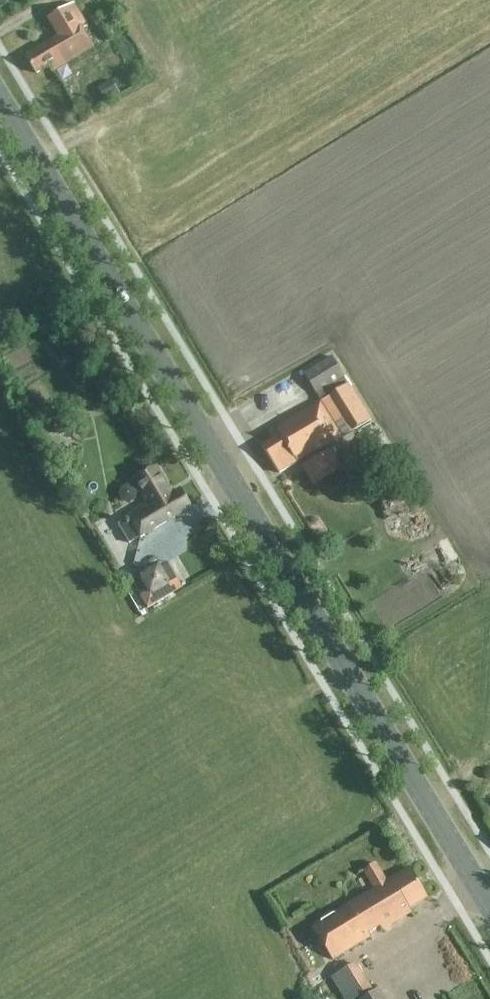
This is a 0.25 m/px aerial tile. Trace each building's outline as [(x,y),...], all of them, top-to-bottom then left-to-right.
[(94,49),(82,28),(86,26),(75,6),(49,21),(60,40),(27,58),(36,74),(49,67),(52,73),(94,49)] [(106,102),(120,95),(112,82),(99,90),(106,102)] [(321,403),(342,438),(370,421),(350,386),(347,388),(330,360),(304,375),(321,403)] [(278,474),(342,438),(321,403),(287,423),(290,427),(278,434),(280,437),(262,447),(278,474)] [(127,517),(131,524),(121,529),(130,545),(140,539),(141,540),(191,511),(180,493),(172,498),(156,470),(135,483),(148,504),(127,517)] [(150,612),(176,596),(160,571),(134,586),(150,612)] [(427,899),(409,870),(387,883),(376,865),(364,872),(374,890),(313,927),(334,961),(372,937),(370,934),(380,927),(383,931),(413,913),(410,909),(427,899)] [(335,977),(352,967),(346,957),(329,966),(335,977)] [(366,998),(385,998),(379,990),(366,998)]
